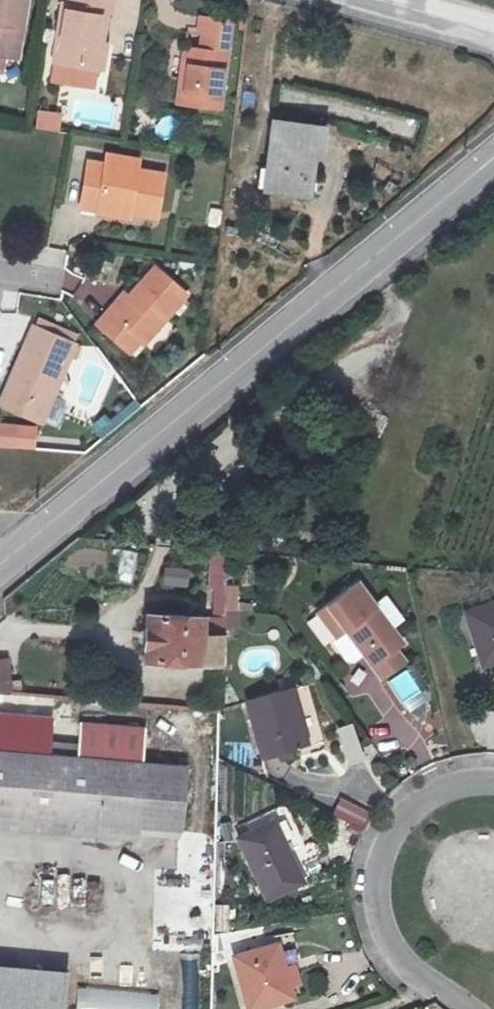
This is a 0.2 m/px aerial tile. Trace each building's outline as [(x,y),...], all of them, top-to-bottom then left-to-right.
[(8,75),(10,60),(21,61),(31,0),(0,0),(0,74),(8,75)] [(75,69),(96,72),(102,73),(105,48),(110,22),(114,0),(65,0),(52,65),(75,69)] [(209,49),(191,46),(184,106),(226,111),(237,25),(206,21),(205,36),(210,37),(209,49)] [(116,23),(110,22),(105,48),(112,49),(116,23)] [(192,36),(191,46),(209,49),(210,37),(205,36),(192,36)] [(96,72),(75,69),(73,84),(94,88),(96,72)] [(37,109),(35,128),(60,132),(63,113),(37,109)] [(276,124),(270,192),(307,196),(312,150),(320,151),(322,129),(276,124)] [(107,170),(131,174),(132,167),(109,162),(107,170)] [(168,181),(131,174),(107,170),(89,167),(81,212),(100,216),(99,220),(132,226),(134,217),(161,223),(168,181)] [(159,274),(139,304),(125,325),(119,321),(104,343),(136,365),(146,351),(152,355),(193,296),(159,274)] [(132,299),(119,321),(125,325),(139,304),(132,299)] [(76,347),(29,325),(6,374),(15,378),(2,406),(42,423),(76,347)] [(36,449),(39,428),(0,425),(0,446),(36,449)] [(136,590),(141,557),(121,555),(115,588),(136,590)] [(238,613),(239,586),(226,585),(227,555),(212,555),(211,613),(238,613)] [(163,587),(188,588),(188,570),(163,569),(163,587)] [(362,584),(320,613),(337,638),(346,633),(372,669),(404,646),(362,584)] [(224,667),(225,621),(158,615),(159,604),(149,603),(144,660),(224,667)] [(467,613),(484,666),(493,663),(493,605),(467,613)] [(8,694),(7,662),(0,663),(0,694),(8,694)] [(364,687),(383,718),(368,728),(387,758),(419,738),(380,677),(369,684),(358,667),(340,679),(350,695),(364,687)] [(387,681),(401,705),(422,693),(408,669),(387,681)] [(289,686),(247,700),(265,754),(308,739),(289,686)] [(47,755),(50,719),(0,715),(0,752),(47,755)] [(145,765),(143,764),(146,731),(79,725),(76,758),(47,755),(0,752),(0,816),(139,829),(145,765)] [(340,732),(347,757),(360,754),(353,728),(340,732)] [(145,765),(139,829),(182,832),(187,768),(145,765)] [(363,833),(372,811),(341,798),(331,820),(363,833)] [(276,822),(241,840),(270,899),(306,882),(276,822)] [(77,882),(74,907),(101,910),(104,885),(77,882)] [(218,931),(233,929),(233,910),(218,909),(218,931)] [(241,949),(241,933),(214,934),(215,949),(241,949)] [(238,959),(251,1008),(263,1008),(295,1001),(281,947),(238,959)] [(0,970),(0,1008),(67,1008),(69,976),(0,970)] [(172,972),(171,1008),(197,1008),(198,972),(172,972)] [(155,995),(81,989),(80,1008),(154,1008),(155,995)]
